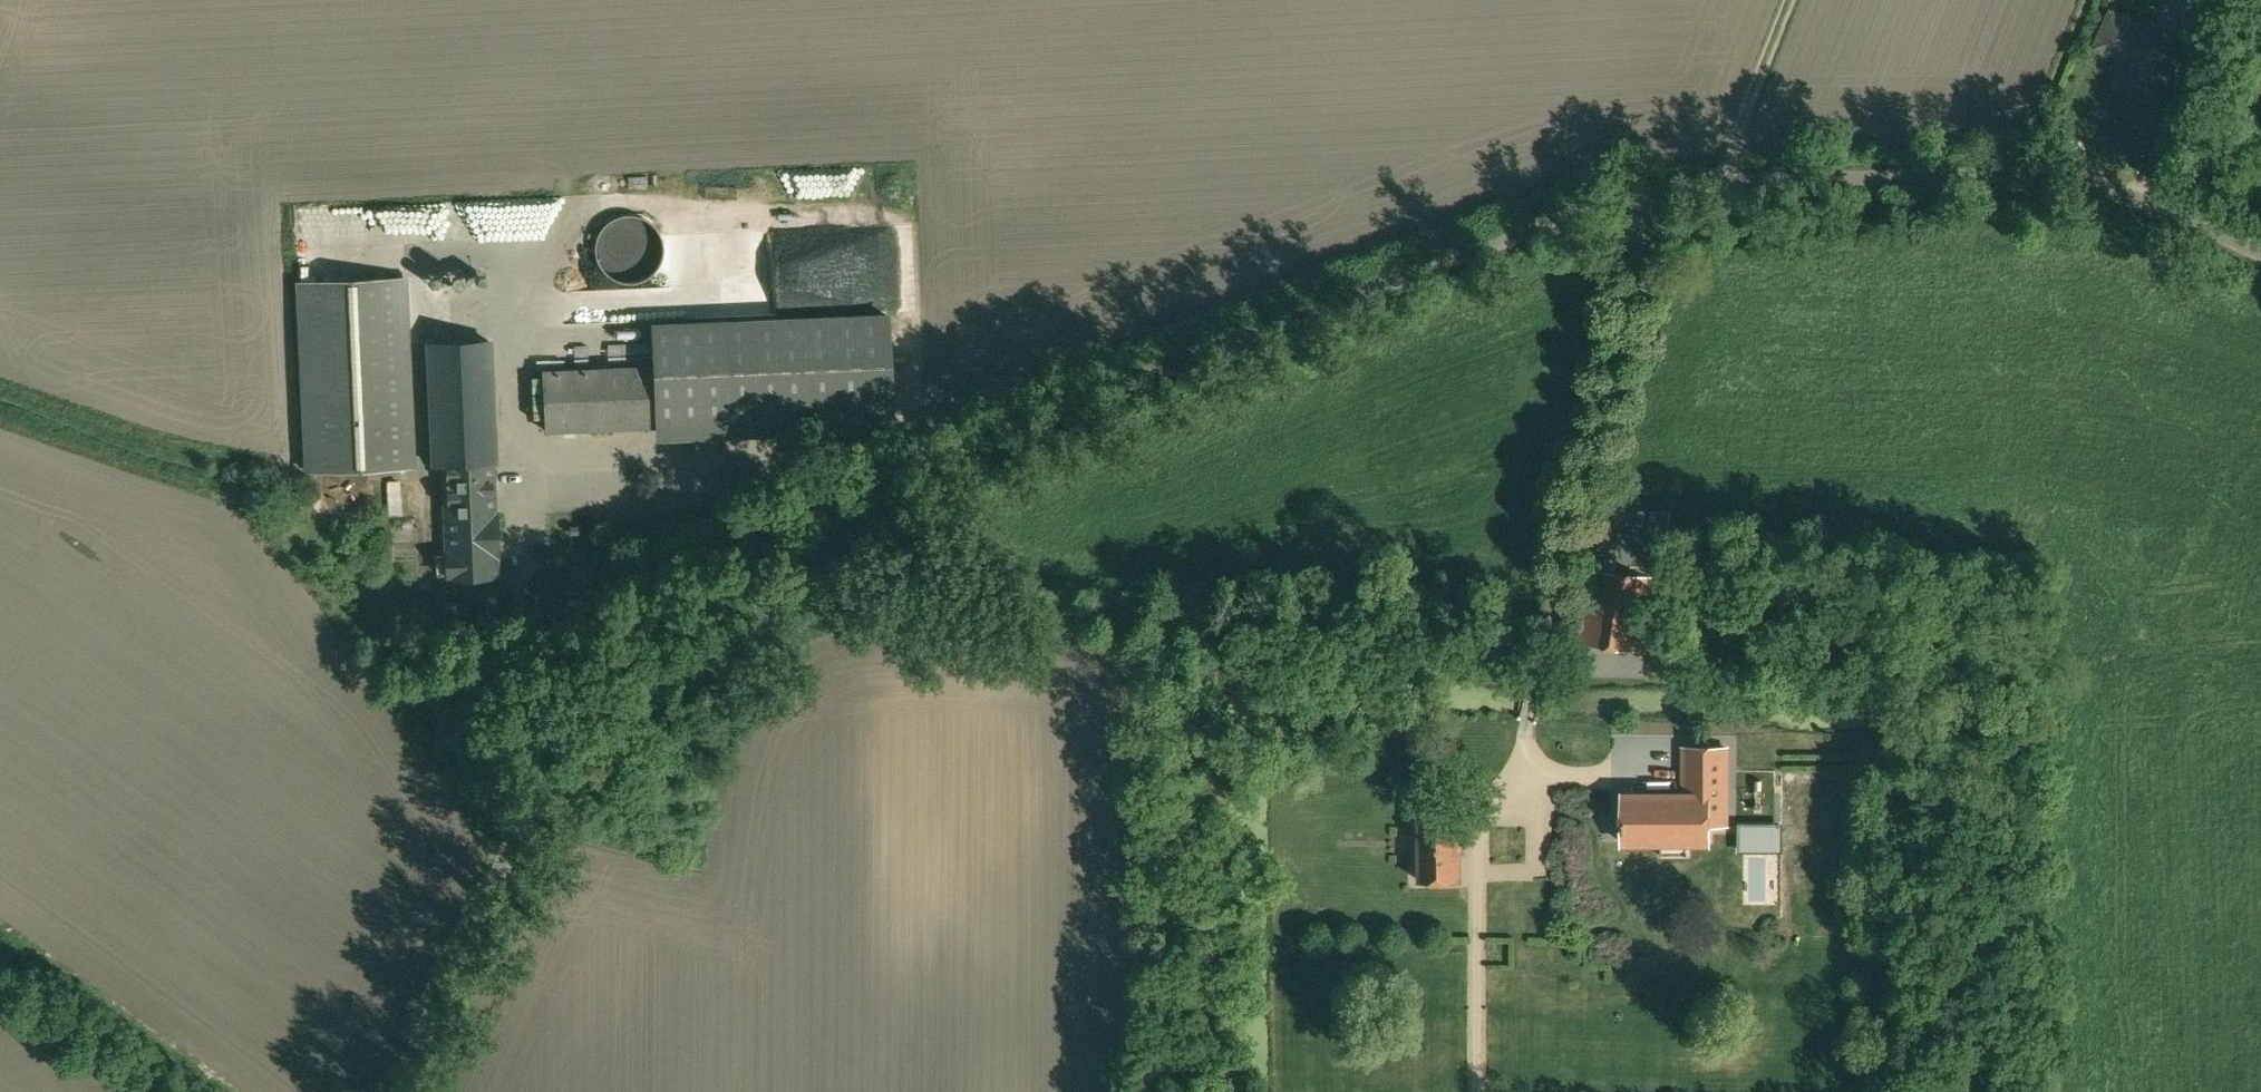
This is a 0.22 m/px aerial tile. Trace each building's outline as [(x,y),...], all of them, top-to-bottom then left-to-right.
[(2186,51),(2114,18),(2099,51),(2145,72),(2134,96),(2159,108),(2186,51)] [(624,215),(619,216),(613,219),(609,222),(604,227),(602,230),(599,236),(597,243),(597,249),(597,253),(599,260),(600,263),(602,267),(605,271),(611,276),(617,280),(622,282),(626,282),(632,283),(638,282),(643,281),(647,279),(652,276),(655,273),(658,270),(661,266),(664,259),(665,255),(666,248),(665,239),(662,232),(660,229),(656,224),(651,220),(646,217),(642,215),(636,214),(630,214),(624,215)] [(406,277),(301,281),(309,470),(415,465),(406,277)] [(902,438),(896,320),(656,333),(657,365),(660,424),(662,451),(902,438)] [(490,339),(432,342),(437,464),(447,464),(494,462),(495,462),(490,339)] [(657,365),(545,370),(547,429),(660,424),(657,365)] [(494,462),(447,464),(449,515),(496,512),(494,462)] [(385,479),(387,513),(401,512),(399,478),(385,479)] [(449,515),(447,515),(450,576),(498,574),(498,558),(499,557),(499,556),(499,555),(498,554),(489,554),(489,539),(497,538),(497,541),(498,540),(497,512),(449,515)] [(1652,578),(1597,569),(1586,642),(1641,650),(1652,578)] [(1728,763),(1689,763),(1689,794),(1713,794),(1713,801),(1727,801),(1728,763)] [(1689,794),(1625,793),(1625,838),(1712,839),(1713,801),(1713,794),(1689,794)] [(502,807),(495,803),(491,811),(497,815),(502,807)] [(1462,810),(1423,810),(1424,880),(1463,880),(1462,810)] [(1773,831),(1741,831),(1741,907),(1773,906),(1773,831)]
